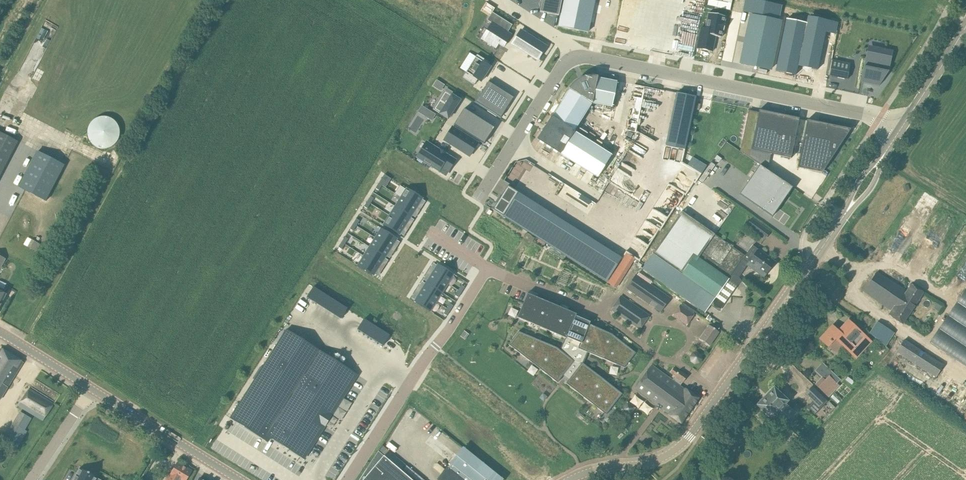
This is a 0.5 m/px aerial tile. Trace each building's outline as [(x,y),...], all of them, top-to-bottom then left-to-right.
[(540,12),(559,16),(562,0),(542,0),(540,12)] [(588,32),(595,0),(564,0),(559,26),(588,32)] [(643,43),(652,0),(623,0),(615,38),(643,43)] [(705,6),(729,9),(730,0),(705,0),(705,6)] [(747,12),(777,18),(780,6),(753,0),(750,0),(747,12)] [(494,24),(484,39),(496,46),(499,42),(504,45),(511,35),(507,33),(512,25),(492,12),(487,20),(494,24)] [(725,24),(724,23),(726,16),(709,13),(705,28),(701,27),(697,48),(712,52),(716,36),(721,37),(723,30),(724,30),(725,24)] [(751,15),(741,64),(770,70),(780,21),(751,15)] [(808,24),(788,20),(777,72),(797,76),(799,67),(819,71),(827,33),(830,33),(832,22),(809,17),(808,24)] [(521,30),(513,43),(538,59),(546,46),(521,30)] [(863,74),(866,75),(864,82),(879,85),(889,72),(893,51),(875,47),(872,59),(866,57),(863,74)] [(477,55),(463,77),(474,85),(478,79),(482,81),(492,66),(489,65),(490,63),(477,55)] [(833,60),(829,76),(847,80),(851,64),(833,60)] [(594,77),(592,76),(590,76),(588,77),(586,77),(583,78),(581,78),(579,79),(577,80),(575,82),(574,83),(572,85),(571,85),(571,86),(569,88),(568,90),(590,104),(591,102),(612,106),(617,81),(597,77),(594,77)] [(476,101),(501,117),(514,97),(489,81),(476,101)] [(444,90),(432,109),(447,118),(459,100),(444,90)] [(590,104),(568,90),(551,117),(573,130),(590,104)] [(696,97),(676,93),(666,146),(685,150),(696,97)] [(464,109),(454,125),(484,144),(494,128),(464,109)] [(741,144),(740,152),(767,169),(770,154),(791,158),(799,118),(759,110),(751,147),(741,144)] [(90,125),(89,127),(88,130),(88,132),(88,135),(89,138),(90,141),(92,144),(95,146),(98,148),(102,149),(105,149),(109,148),(113,146),(116,143),(118,139),(120,135),(120,132),(119,128),(118,125),(115,121),(112,119),(109,117),(106,116),(102,116),(98,117),(95,119),(93,120),(91,122),(90,125)] [(580,135),(573,130),(551,117),(536,140),(560,155),(560,154),(566,158),(597,178),(612,155),(580,135)] [(807,120),(797,168),(822,173),(846,136),(843,127),(807,120)] [(453,127),(444,141),(469,157),(478,143),(453,127)] [(18,141),(0,131),(0,175),(18,141)] [(429,143),(418,160),(445,177),(455,160),(429,143)] [(46,201),(64,166),(37,152),(19,187),(46,201)] [(758,166),(739,196),(772,218),(791,188),(758,166)] [(586,208),(591,200),(565,184),(558,195),(565,199),(567,196),(586,208)] [(406,187),(400,197),(417,207),(423,197),(406,187)] [(505,189),(491,213),(501,219),(515,195),(505,189)] [(503,216),(539,238),(553,215),(517,193),(503,216)] [(400,197),(395,206),(411,216),(417,207),(400,197)] [(395,206),(389,215),(405,225),(411,216),(395,206)] [(653,254),(642,269),(705,313),(710,305),(718,311),(736,285),(741,281),(738,277),(744,270),(725,257),(733,247),(715,234),(682,211),(652,253),(653,254)] [(389,215),(383,224),(399,235),(405,225),(389,215)] [(553,215),(539,238),(607,281),(621,258),(553,215)] [(765,239),(771,231),(752,217),(746,225),(765,239)] [(381,228),(375,237),(391,248),(397,238),(381,228)] [(375,237),(369,247),(385,257),(391,248),(375,237)] [(36,251),(40,244),(32,240),(28,247),(36,251)] [(733,247),(725,257),(744,270),(747,265),(749,263),(753,266),(751,268),(764,277),(765,275),(775,262),(758,250),(752,245),(745,255),(733,247)] [(369,247),(363,256),(379,266),(385,257),(369,247)] [(363,256),(357,265),(373,275),(379,266),(363,256)] [(437,263),(431,273),(447,283),(453,274),(437,263)] [(889,315),(902,323),(923,293),(911,285),(906,292),(877,272),(864,292),(892,311),(889,315)] [(431,273),(425,282),(441,292),(447,283),(431,273)] [(636,274),(627,287),(662,311),(671,298),(636,274)] [(425,282),(419,291),(436,301),(441,292),(425,282)] [(307,297),(317,304),(324,294),(313,287),(307,297)] [(929,344),(965,368),(965,290),(929,344)] [(419,291),(413,301),(430,311),(436,301),(419,291)] [(528,293),(524,302),(521,310),(524,311),(521,318),(525,320),(525,321),(566,338),(561,350),(557,347),(519,331),(509,344),(558,382),(564,374),(566,376),(570,379),(566,383),(598,408),(599,408),(603,412),(612,400),(616,403),(623,394),(583,363),(588,352),(621,366),(626,359),(629,362),(636,353),(612,333),(590,324),(591,322),(576,316),(577,314),(528,293)] [(612,309),(640,328),(649,315),(621,296),(612,309)] [(937,302),(933,308),(938,312),(942,306),(937,302)] [(679,305),(672,315),(686,325),(694,315),(679,305)] [(357,330),(383,346),(390,335),(364,319),(357,330)] [(843,346),(855,358),(871,342),(848,321),(838,331),(832,326),(820,339),(836,353),(843,346)] [(867,335),(885,346),(893,332),(874,321),(867,335)] [(701,339),(710,345),(718,333),(710,327),(701,339)] [(286,329),(230,418),(264,440),(267,435),(300,457),(354,372),(286,329)] [(943,364),(904,338),(896,351),(935,377),(943,364)] [(1,346),(0,349),(0,396),(23,360),(1,346)] [(681,423),(699,398),(686,389),(685,390),(652,365),(636,388),(658,404),(659,402),(664,406),(662,408),(669,413),(668,414),(681,423)] [(688,376),(679,369),(678,371),(674,368),(671,372),(675,375),(674,377),(683,383),(688,376)] [(814,383),(826,394),(836,383),(825,372),(814,383)] [(937,395),(964,413),(965,410),(965,388),(950,377),(937,395)] [(812,386),(805,393),(821,408),(828,401),(812,386)] [(31,387),(18,407),(42,423),(55,403),(31,387)] [(771,418),(773,416),(783,425),(794,412),(785,403),(787,401),(774,388),(757,405),(771,418)] [(629,399),(642,409),(647,403),(634,393),(629,399)] [(20,413),(3,444),(17,451),(27,432),(26,432),(33,420),(20,413)] [(379,452),(382,446),(359,479),(412,479),(379,452)] [(503,479),(464,448),(461,452),(454,460),(441,476),(439,479),(440,479),(502,479),(503,479)] [(170,475),(167,479),(187,479),(192,472),(177,463),(170,475)] [(445,469),(437,463),(433,467),(441,474),(441,473),(445,469)] [(98,478),(80,468),(79,469),(73,479),(97,479),(98,478)]
